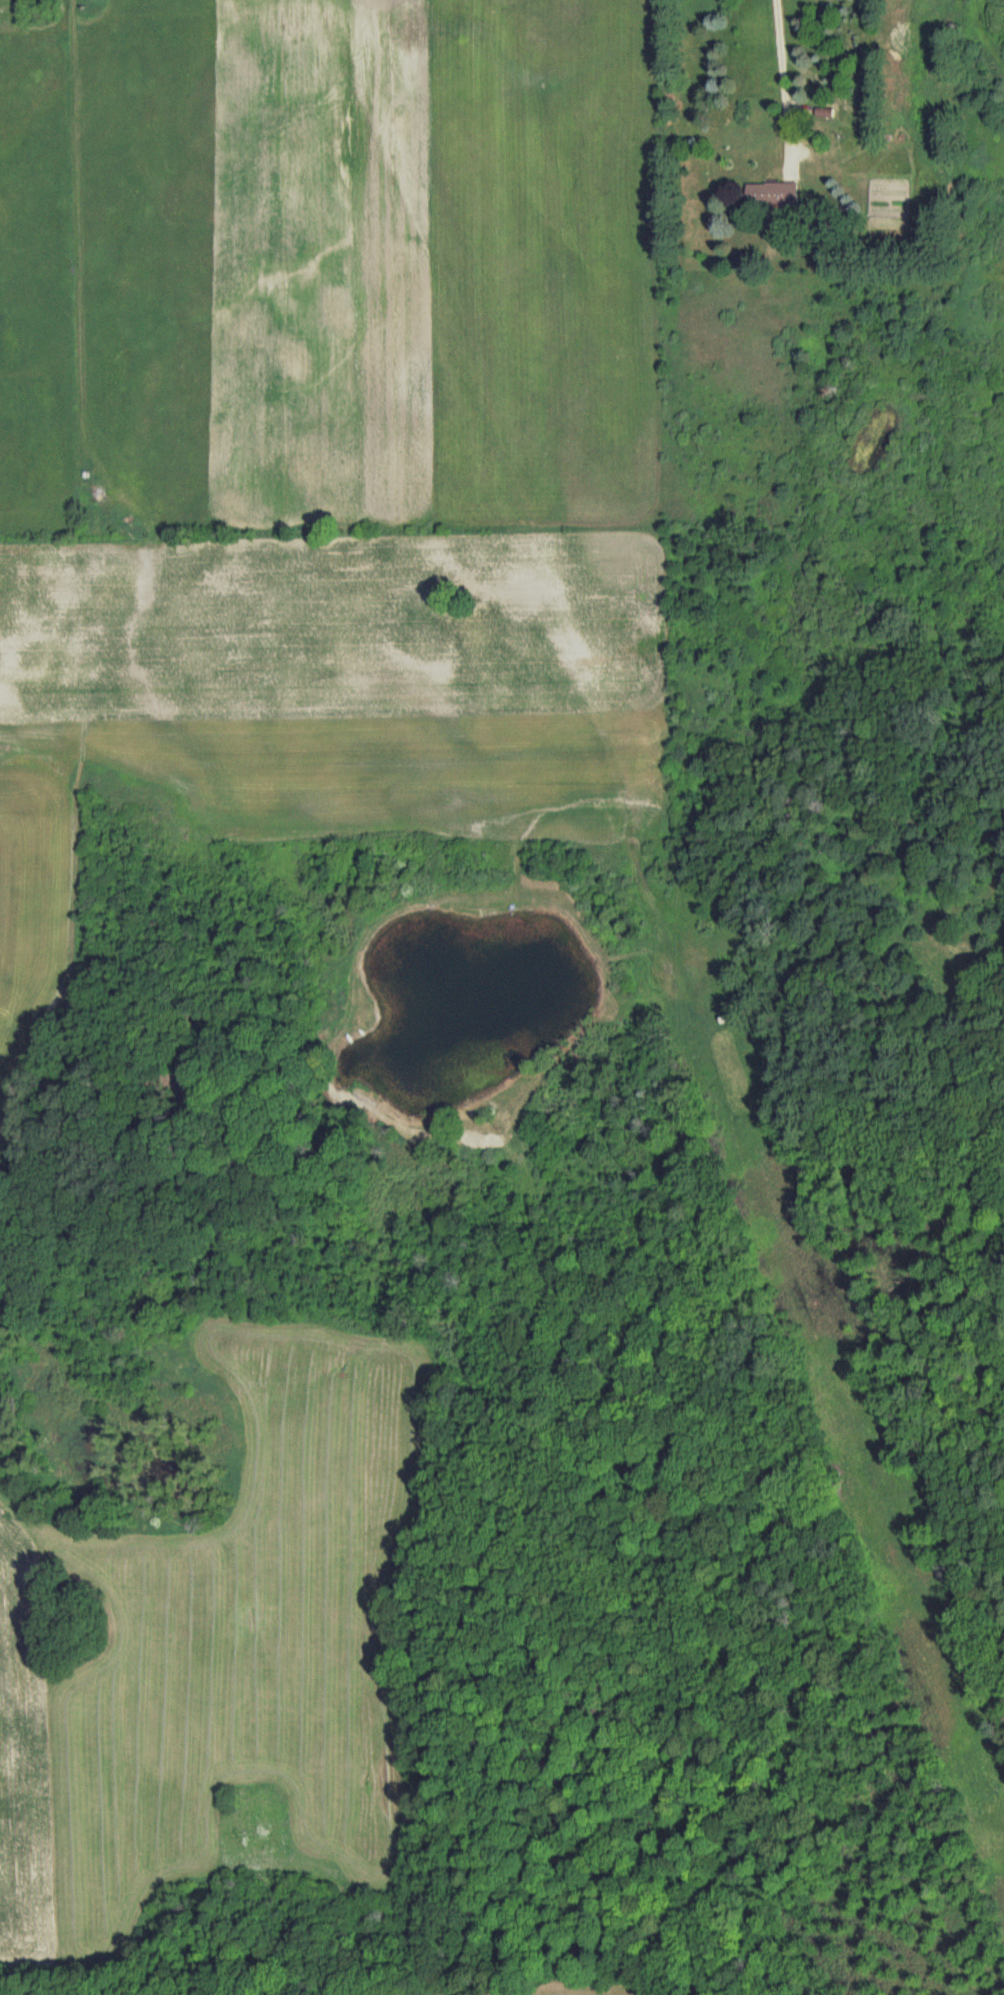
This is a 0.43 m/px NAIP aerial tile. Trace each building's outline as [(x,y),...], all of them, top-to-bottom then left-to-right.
[(799,206),(799,184),(748,183),(748,206),(799,206)]
